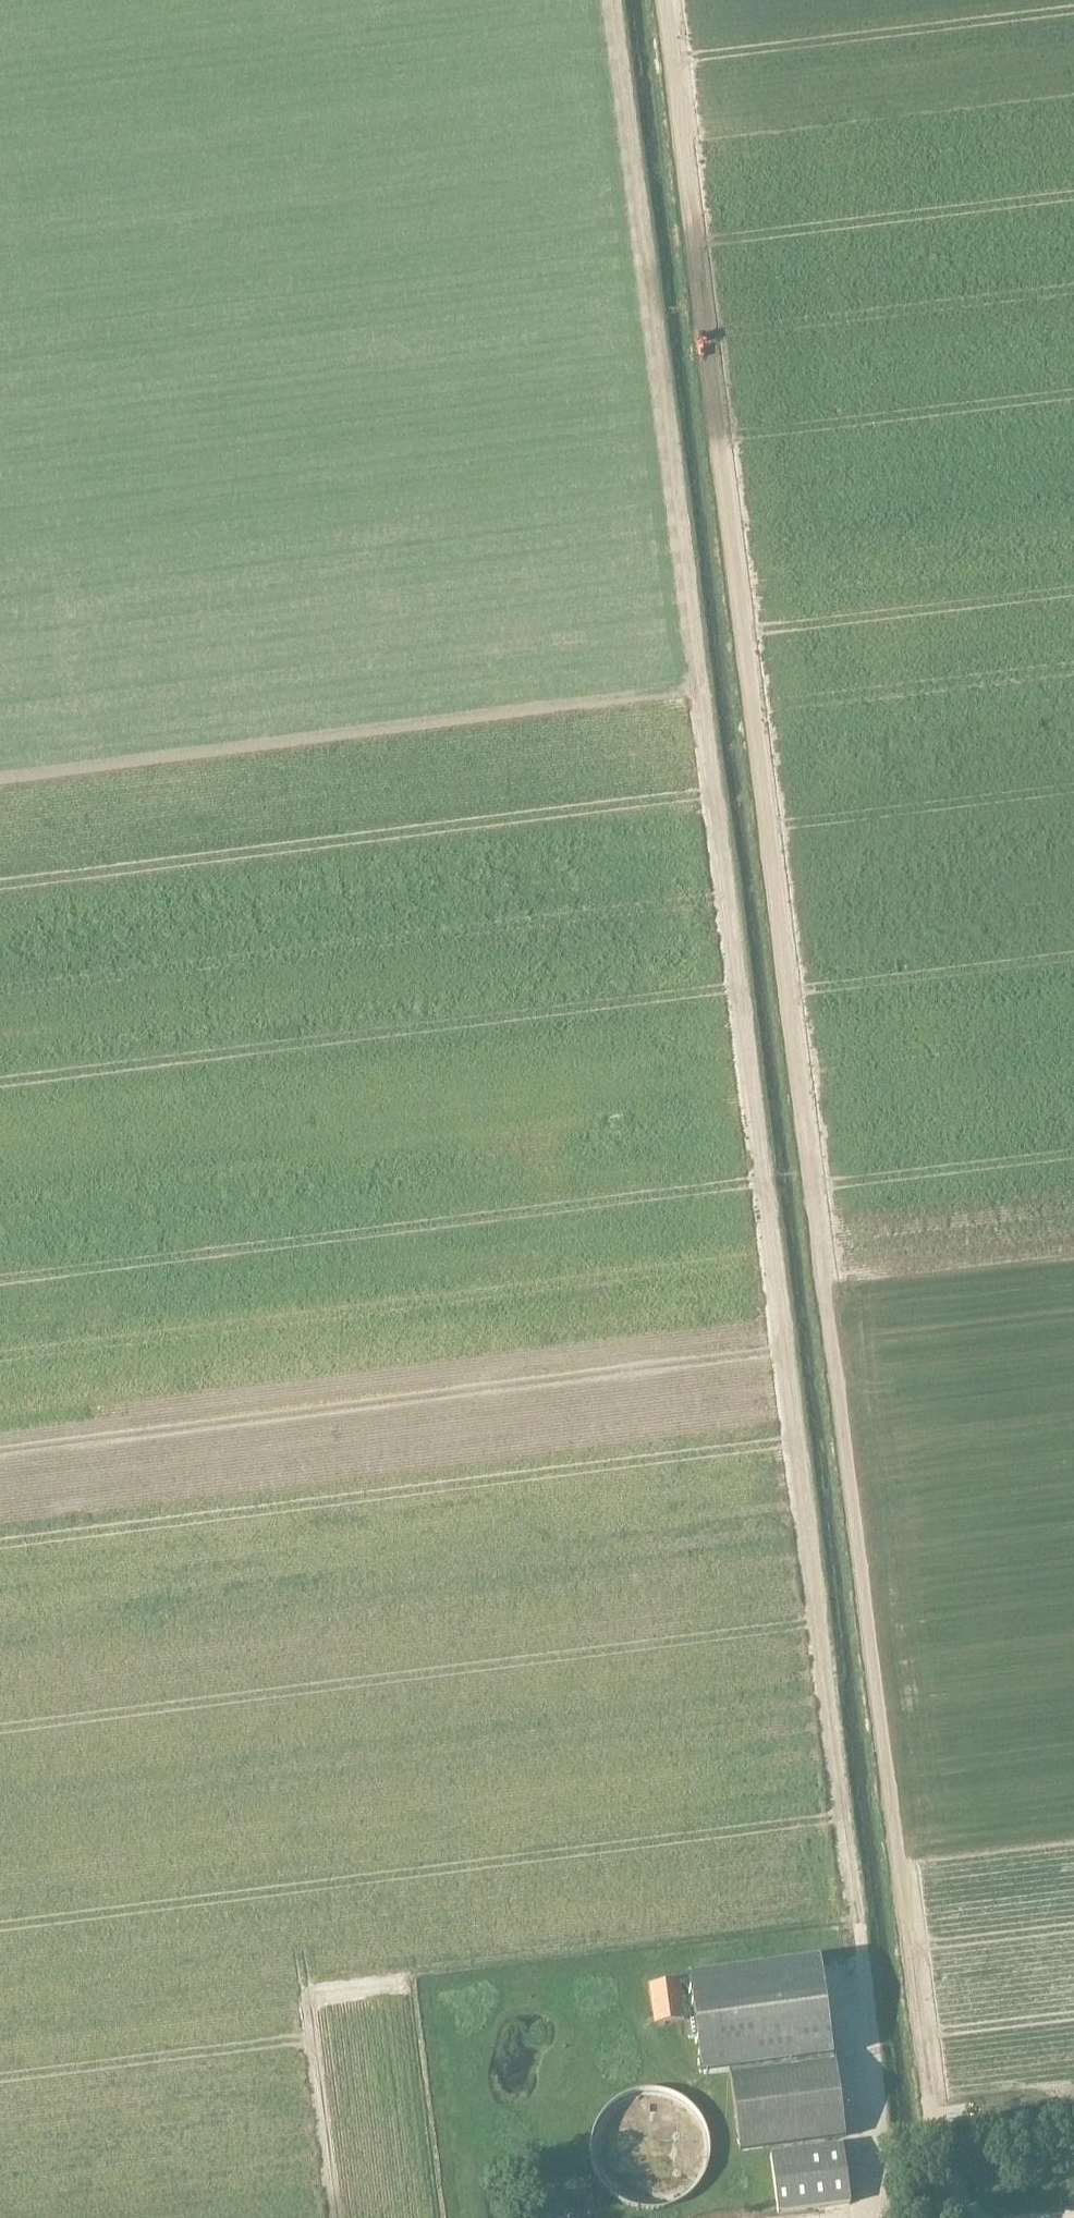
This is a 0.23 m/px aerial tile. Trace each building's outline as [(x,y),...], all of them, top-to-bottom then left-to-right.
[(742,2150),(841,2136),(816,1960),(689,1978),(695,2022),(685,2023),(687,2039),(698,2037),(703,2075),(731,2071),(742,2150)] [(677,1980),(651,1984),(657,2023),(683,2019),(677,1980)] [(709,2155),(709,2148),(709,2142),(707,2135),(705,2128),(702,2121),(698,2114),(693,2108),(687,2102),(680,2097),(672,2093),(664,2090),(656,2089),(648,2088),(641,2089),(633,2090),(627,2093),(620,2095),(615,2099),(609,2103),(604,2108),(600,2114),(595,2121),(592,2128),(590,2136),(589,2144),(589,2153),(590,2161),(592,2169),(596,2177),(600,2184),(605,2189),(610,2194),(615,2199),(621,2202),(627,2205),(634,2207),(641,2208),(649,2209),(657,2208),(665,2207),(673,2204),(680,2200),(687,2195),(693,2189),(698,2183),(702,2176),(706,2169),(708,2162),(709,2155)] [(769,2155),(778,2212),(850,2202),(842,2144),(769,2155)]
